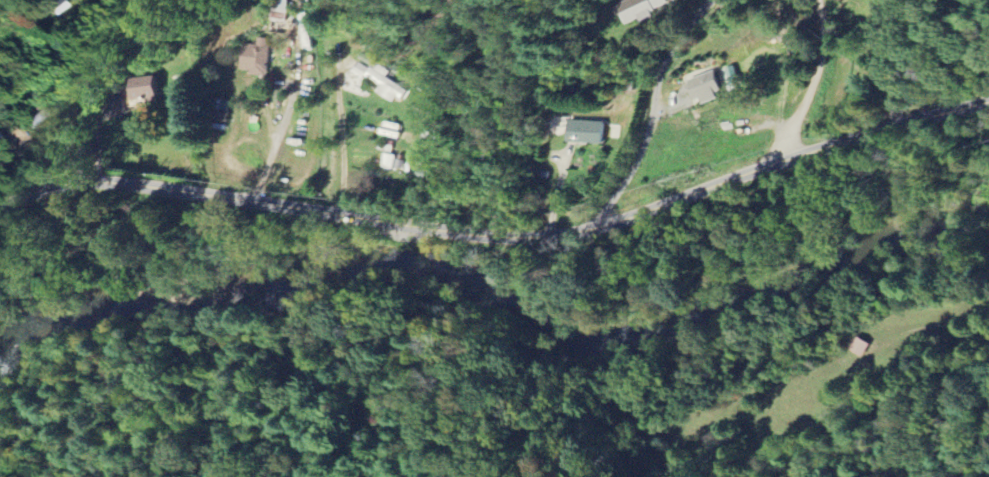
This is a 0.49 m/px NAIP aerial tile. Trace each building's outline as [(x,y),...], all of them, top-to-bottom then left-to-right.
[(654,14),(653,11),(670,3),(669,0),(631,0),(620,5),(629,25),(654,14)] [(271,45),(244,44),(244,70),(251,70),(251,75),(270,75),(271,45)] [(353,71),(364,78),(370,68),(359,62),(353,71)] [(386,79),(389,73),(372,65),(366,77),(382,85),(379,91),(402,102),(408,89),(386,79)] [(726,97),(716,70),(692,79),(702,106),(726,97)] [(162,99),(159,76),(133,78),(134,89),(128,89),(130,102),(162,99)] [(58,113),(51,105),(35,118),(42,127),(58,113)] [(569,143),(605,144),(606,122),(569,121),(569,143)] [(863,357),(872,344),(859,336),(851,348),(863,357)]
